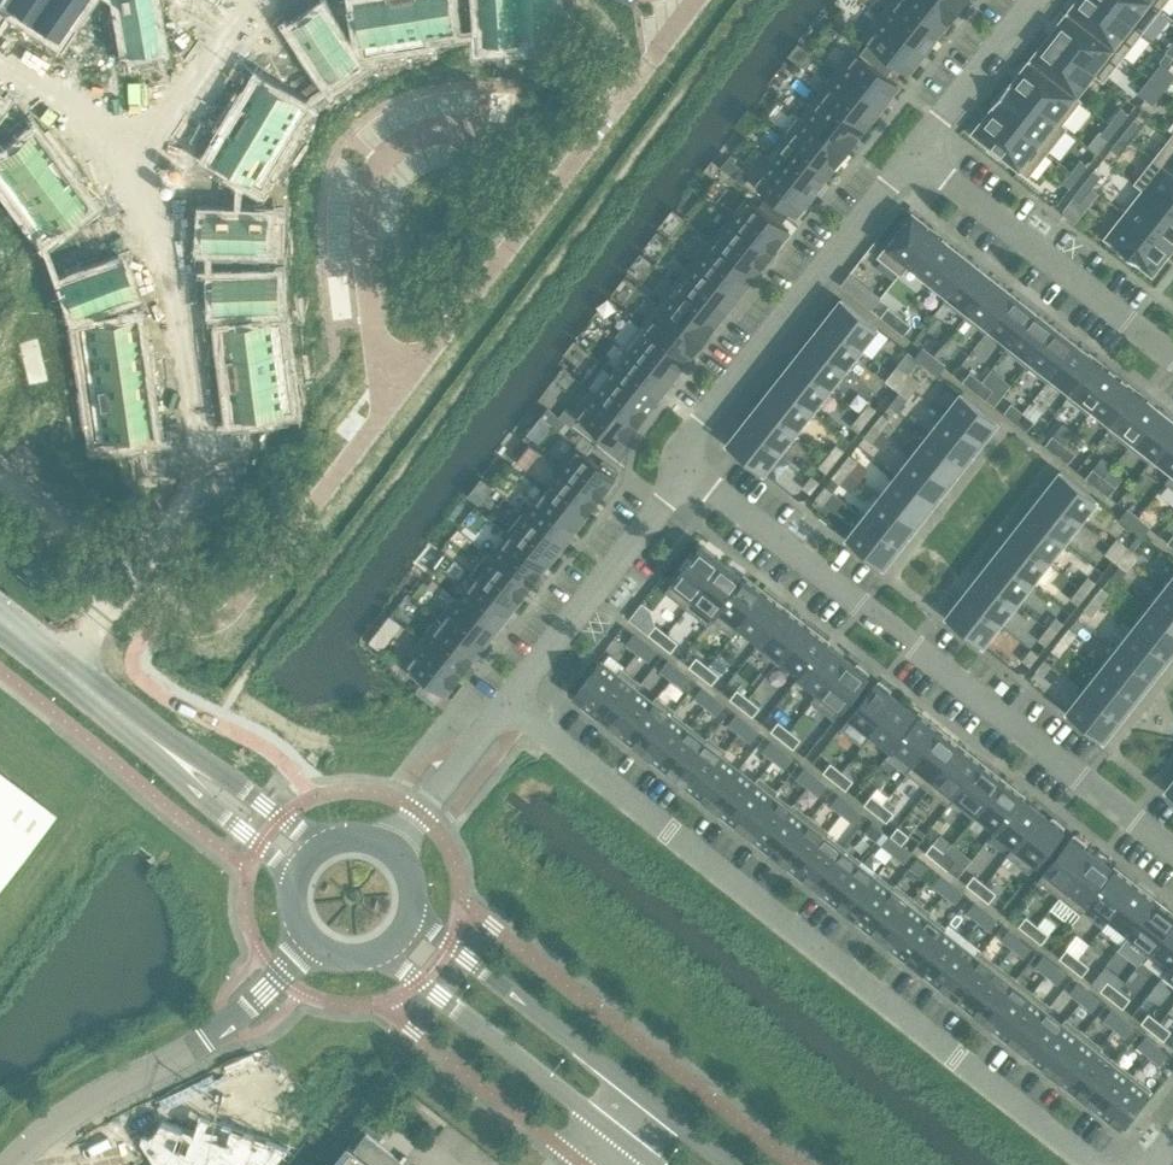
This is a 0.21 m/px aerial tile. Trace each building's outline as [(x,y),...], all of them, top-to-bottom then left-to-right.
[(7,4),(32,21),(46,0),(9,0),(7,4)] [(32,21),(57,38),(82,0),(46,0),(32,21)] [(125,43),(156,37),(149,0),(117,0),(125,43)] [(366,54),(396,49),(388,0),(357,0),(366,54)] [(396,49),(424,44),(417,0),(388,0),(396,49)] [(424,44),(425,44),(424,36),(453,31),(448,0),(417,0),(424,44)] [(483,45),(519,43),(516,0),(480,0),(483,45)] [(519,43),(520,43),(519,34),(554,32),(552,0),(516,0),(519,43)] [(879,14),(925,50),(942,28),(906,0),(891,0),(879,14)] [(942,28),(959,7),(950,0),(906,0),(942,28)] [(1066,11),(1123,56),(1142,32),(1101,0),(1077,0),(1068,11),(1067,10),(1066,11)] [(1142,32),(1161,9),(1150,0),(1101,0),(1142,32)] [(1161,9),(1167,0),(1150,0),(1161,9)] [(322,10),(296,28),(317,59),(306,66),(316,80),(326,73),(334,84),(360,67),(322,10)] [(1066,13),(1048,36),(1095,73),(1094,74),(1103,81),(1123,56),(1066,11),(1065,12),(1066,13)] [(879,14),(861,37),(907,73),(925,50),(879,14)] [(1048,36),(1030,60),(1076,97),(1077,96),(1095,73),(1048,36)] [(853,48),(835,70),(880,106),(898,84),(853,48)] [(1029,61),(1011,84),(1062,124),(1063,123),(1082,99),(1077,96),(1076,97),(1030,60),(1028,59),(1027,60),(1029,61)] [(1161,62),(1149,77),(1157,83),(1169,68),(1161,62)] [(1157,83),(1164,89),(1172,78),(1172,71),(1169,68),(1157,83)] [(835,70),(818,92),(863,128),(880,106),(835,70)] [(1149,77),(1138,92),(1145,98),(1157,83),(1149,77)] [(259,80),(243,107),(292,135),(307,109),(259,80)] [(1009,83),(991,106),(993,107),(992,108),(1048,152),(1067,127),(1063,123),(1062,124),(1011,84),(1010,84),(1009,83)] [(1157,83),(1145,98),(1153,104),(1164,89),(1157,83)] [(490,92),(490,102),(504,102),(505,93),(490,92)] [(818,92),(801,114),(846,149),(863,128),(818,92)] [(504,102),(504,107),(514,108),(515,93),(505,93),(504,102)] [(490,102),(489,111),(504,112),(504,107),(504,102),(490,102)] [(243,107),(228,131),(277,160),(292,135),(243,107)] [(504,112),(503,122),(513,122),(514,108),(504,107),(504,112)] [(992,108),(973,133),(990,146),(989,148),(1000,157),(1001,155),(1028,176),(1048,152),(992,108)] [(1121,108),(1109,123),(1116,128),(1128,113),(1121,108)] [(489,111),(489,121),(503,122),(504,112),(489,111)] [(801,114),(784,135),(829,171),(846,149),(801,114)] [(1134,118),(1122,133),(1130,139),(1142,124),(1134,118)] [(1109,123),(1100,134),(1108,140),(1116,128),(1109,123)] [(228,131),(213,157),(261,186),(277,160),(228,131)] [(0,157),(0,183),(6,191),(51,157),(33,133),(0,157)] [(1122,133),(1111,148),(1118,154),(1130,139),(1122,133)] [(1153,158),(1172,173),(1172,134),(1153,158)] [(784,135),(766,158),(773,163),(774,161),(775,162),(813,192),(829,171),(784,135)] [(51,157),(6,191),(23,214),(68,180),(51,157)] [(1134,182),(1143,189),(1144,189),(1172,212),(1172,173),(1153,158),(1134,182)] [(1080,159),(1071,170),(1079,176),(1088,165),(1080,159)] [(740,169),(730,160),(724,168),(734,176),(740,169)] [(775,162),(757,185),(795,215),(813,192),(775,162)] [(1094,169),(1085,181),(1092,187),(1101,175),(1094,169)] [(1071,170),(1062,182),(1070,188),(1079,176),(1071,170)] [(68,180),(23,214),(41,238),(86,204),(68,180)] [(1085,181),(1073,196),(1080,202),(1092,187),(1085,181)] [(1125,213),(1171,249),(1172,247),(1172,212),(1144,189),(1143,189),(1125,213)] [(734,221),(733,222),(771,252),(789,229),(751,199),(734,221)] [(207,214),(206,246),(274,248),(275,216),(261,216),(262,204),(244,203),(243,215),(207,214)] [(912,213),(879,256),(901,274),(908,265),(907,264),(934,230),(912,213)] [(1125,213),(1105,237),(1117,247),(1116,248),(1122,253),(1132,262),(1133,261),(1139,266),(1140,264),(1152,274),(1171,249),(1125,213)] [(712,239),(711,240),(754,273),(771,252),(733,222),(734,221),(729,217),(712,239)] [(934,230),(907,264),(908,265),(928,280),(954,246),(934,230)] [(710,237),(692,259),(737,295),(754,273),(711,240),(712,239),(710,237)] [(954,246),(928,280),(947,295),(948,296),(975,262),(954,246)] [(692,259),(675,281),(720,317),(737,295),(692,259)] [(947,295),(944,300),(965,317),(995,278),(975,262),(948,296),(947,295)] [(67,281),(63,283),(73,313),(129,293),(118,263),(83,276),(79,264),(63,270),(67,281)] [(254,276),(217,278),(218,309),(287,307),(286,275),(271,276),(271,264),(254,264),(254,276)] [(347,274),(337,275),(339,290),(348,288),(347,274)] [(337,275),(328,276),(329,291),(339,290),(337,275)] [(995,278),(965,317),(986,333),(990,329),(989,328),(1016,294),(995,278)] [(675,281),(658,303),(703,338),(720,317),(675,281)] [(348,288),(339,290),(341,304),(350,303),(348,288)] [(339,290),(329,291),(331,305),(341,304),(339,290)] [(871,290),(862,301),(871,309),(880,298),(871,290)] [(1016,294),(989,328),(990,329),(1009,344),(1010,344),(1036,311),(1016,294)] [(841,298),(825,320),(861,348),(878,327),(841,298)] [(350,303),(341,304),(342,318),(352,317),(350,303)] [(658,303),(640,325),(647,330),(648,329),(649,330),(686,360),(703,338),(658,303)] [(341,304),(331,305),(333,319),(342,318),(341,304)] [(888,307),(881,316),(892,325),(899,316),(888,307)] [(1009,344),(1005,348),(1026,365),(1057,327),(1036,311),(1010,344),(1009,344)] [(899,316),(892,325),(903,334),(911,325),(899,316)] [(133,318),(78,326),(82,356),(138,348),(133,318)] [(825,320),(808,340),(844,369),(861,348),(825,320)] [(280,322),(224,329),(228,359),(284,352),(280,322)] [(1057,327),(1026,365),(1048,382),(1052,377),(1051,377),(1077,343),(1057,327)] [(649,330),(632,352),(669,381),(686,360),(649,330)] [(37,338),(28,340),(31,354),(41,352),(37,338)] [(28,340),(18,342),(22,356),(31,354),(28,340)] [(808,340),(792,361),(828,389),(844,369),(808,340)] [(1077,343),(1051,377),(1052,377),(1070,392),(1071,393),(1098,359),(1077,343)] [(923,347),(915,357),(919,360),(927,365),(934,356),(923,347)] [(138,348),(82,356),(86,385),(142,377),(138,348)] [(41,352),(31,354),(35,368),(44,366),(41,352)] [(284,352),(228,359),(232,388),(288,381),(284,352)] [(632,352),(615,373),(652,403),(669,381),(632,352)] [(31,354),(22,356),(25,370),(35,368),(31,354)] [(934,356),(927,365),(931,369),(938,374),(945,365),(934,356)] [(1070,392),(1066,396),(1089,414),(1092,410),(1091,409),(1118,375),(1098,359),(1071,393),(1070,392)] [(792,361),(776,381),(812,410),(828,389),(792,361)] [(909,373),(897,364),(891,372),(903,381),(909,373)] [(44,366),(35,368),(38,382),(48,380),(44,366)] [(574,376),(563,367),(557,375),(568,384),(574,376)] [(603,367),(588,385),(591,388),(598,393),(597,394),(635,424),(652,403),(615,373),(614,373),(613,374),(603,367)] [(35,368),(25,370),(29,384),(38,382),(35,368)] [(970,371),(962,381),(974,390),(981,380),(970,371)] [(903,381),(891,372),(885,380),(893,387),(896,389),(903,381)] [(920,382),(909,373),(903,381),(914,390),(920,382)] [(1118,375),(1091,409),(1092,410),(1111,424),(1112,425),(1138,391),(1118,375)] [(142,377),(86,385),(90,413),(146,405),(142,377)] [(981,380),(974,390),(985,399),(993,389),(981,380)] [(288,381),(232,388),(236,418),(292,410),(288,381)] [(776,381),(760,402),(796,430),(812,410),(776,381)] [(914,390),(903,381),(896,389),(899,392),(908,398),(914,390)] [(591,388),(572,411),(581,418),(578,422),(591,432),(594,429),(618,447),(635,424),(597,394),(598,393),(591,388)] [(1111,424),(1107,429),(1129,445),(1159,407),(1138,391),(1112,425),(1111,424)] [(961,393),(944,414),(980,443),(997,421),(961,393)] [(760,402),(744,422),(780,451),(796,430),(760,402)] [(869,403),(860,414),(867,420),(876,409),(869,403)] [(1011,403),(1003,413),(1007,416),(1015,422),(1023,412),(1011,403)] [(146,405),(90,413),(94,443),(109,441),(111,450),(125,448),(124,439),(150,435),(146,405)] [(559,416),(548,407),(542,415),(553,424),(559,416)] [(1129,445),(1150,462),(1154,458),(1153,457),(1172,431),(1172,418),(1159,407),(1129,445)] [(1023,412),(1015,422),(1026,431),(1034,421),(1023,412)] [(882,413),(873,424),(881,430),(890,419),(882,413)] [(860,414),(851,425),(859,431),(867,420),(860,414)] [(944,414),(928,435),(964,463),(980,443),(944,414)] [(735,433),(727,444),(731,446),(763,472),(780,451),(744,422),(735,433)] [(873,424),(864,436),(872,442),(881,430),(873,424)] [(1153,457),(1154,458),(1172,472),(1172,473),(1172,431),(1153,457)] [(928,435),(912,455),(948,483),(964,463),(928,435)] [(1052,435),(1044,445),(1056,454),(1064,444),(1052,435)] [(836,444),(828,455),(835,461),(844,450),(836,444)] [(1064,444),(1056,454),(1063,460),(1067,463),(1075,453),(1064,444)] [(576,445),(558,468),(562,472),(563,471),(597,498),(615,476),(613,474),(616,470),(603,460),(600,464),(576,445)] [(850,454),(841,465),(848,471),(857,460),(850,454)] [(828,455),(819,466),(826,472),(835,461),(828,455)] [(912,455),(896,475),(932,504),(948,483),(912,455)] [(841,465),(832,476),(840,482),(848,471),(841,465)] [(1093,468),(1085,478),(1096,486),(1104,477),(1093,468)] [(562,472),(546,493),(581,520),(597,498),(563,471),(562,472)] [(1060,471),(1043,492),(1080,521),(1097,500),(1060,471)] [(811,475),(803,486),(810,492),(819,481),(811,475)] [(896,475),(880,496),(916,524),(932,504),(896,475)] [(1104,477),(1096,486),(1108,495),(1115,486),(1104,477)] [(825,486),(816,497),(823,503),(832,492),(825,486)] [(1043,492),(1027,513),(1064,541),(1080,521),(1043,492)] [(530,513),(529,514),(563,541),(581,520),(546,493),(530,513)] [(880,496),(864,516),(900,545),(916,524),(880,496)] [(1127,508),(1120,518),(1128,524),(1131,527),(1139,517),(1127,508)] [(525,510),(507,532),(546,563),(563,541),(529,514),(530,513),(525,510)] [(1027,513),(1011,533),(1047,562),(1064,541),(1027,513)] [(864,516),(847,538),(883,566),(900,545),(864,516)] [(1139,517),(1131,527),(1139,533),(1142,536),(1150,526),(1139,517)] [(1131,527),(1128,524),(1122,531),(1133,540),(1139,533),(1131,527)] [(491,553),(490,554),(529,585),(546,563),(507,532),(491,553)] [(1011,533),(995,554),(1031,582),(1047,562),(1011,533)] [(1128,546),(1117,537),(1110,545),(1122,554),(1128,546)] [(683,568),(665,591),(687,608),(723,562),(701,545),(691,558),(688,557),(681,566),(683,568)] [(1110,545),(1104,553),(1113,560),(1116,562),(1122,554),(1110,545)] [(1128,546),(1122,554),(1133,563),(1140,555),(1128,546)] [(488,551),(470,573),(477,579),(478,579),(512,606),(529,585),(490,554),(491,553),(488,551)] [(995,554),(979,574),(1015,603),(1031,582),(995,554)] [(1122,554),(1116,562),(1119,564),(1127,571),(1133,563),(1122,554)] [(723,562),(687,608),(708,625),(712,619),(711,618),(745,575),(744,575),(742,577),(723,562)] [(979,574),(963,595),(999,623),(1015,603),(979,574)] [(745,575),(711,618),(712,619),(733,635),(740,626),(739,625),(766,592),(745,575)] [(1088,576),(1079,587),(1087,593),(1096,582),(1088,576)] [(1164,588),(1172,594),(1172,577),(1164,588)] [(477,579),(461,600),(495,628),(512,606),(478,579),(477,579)] [(1101,586),(1093,597),(1100,603),(1109,592),(1101,586)] [(1079,587),(1070,598),(1078,604),(1087,593),(1079,587)] [(1148,608),(1172,628),(1172,594),(1164,588),(1148,608)] [(766,592),(739,625),(740,626),(758,641),(760,642),(786,608),(766,592)] [(454,595),(438,616),(444,621),(444,622),(478,649),(495,628),(461,600),(454,595)] [(963,595),(946,616),(982,644),(999,623),(963,595)] [(1093,597),(1084,608),(1091,614),(1100,603),(1093,597)] [(758,641),(755,645),(777,663),(781,658),(780,658),(807,624),(786,608),(760,642),(758,641)] [(1132,628),(1168,657),(1172,651),(1172,628),(1148,608),(1132,628)] [(401,624),(390,615),(381,626),(392,635),(401,624)] [(438,616),(420,638),(461,671),(478,649),(444,622),(444,621),(438,616)] [(1056,616),(1047,628),(1055,634),(1063,622),(1056,616)] [(655,624),(648,633),(659,643),(667,633),(655,624)] [(807,624),(780,658),(781,658),(799,673),(797,675),(799,676),(827,640),(807,624)] [(1069,627),(1060,638),(1068,644),(1077,633),(1069,627)] [(1047,628),(1038,639),(1046,645),(1055,634),(1047,628)] [(1132,628),(1116,649),(1152,677),(1168,657),(1132,628)] [(633,633),(625,643),(637,652),(645,642),(633,633)] [(667,633),(659,643),(670,651),(678,642),(667,633)] [(420,638),(402,661),(411,668),(408,671),(421,682),(424,678),(444,693),(461,671),(420,638)] [(1060,638),(1052,649),(1059,655),(1068,644),(1060,638)] [(827,640),(799,676),(818,691),(819,692),(846,658),(826,643),(828,641),(827,640)] [(645,642),(637,652),(649,661),(656,651),(645,642)] [(1031,648),(1022,659),(1030,665),(1039,654),(1031,648)] [(1116,649),(1100,669),(1136,698),(1152,677),(1116,649)] [(696,656),(689,666),(700,675),(708,665),(696,656)] [(818,691),(811,700),(833,718),(867,675),(866,674),(867,672),(858,664),(856,666),(846,658),(819,692),(818,691)] [(1044,659),(1036,670),(1043,676),(1052,664),(1044,659)] [(667,660),(660,669),(671,678),(679,669),(667,660)] [(600,661),(573,695),(591,710),(618,676),(617,675),(600,661)] [(708,665),(700,675),(711,684),(719,674),(708,665)] [(618,676),(591,710),(608,723),(635,689),(636,690),(641,683),(622,668),(617,675),(618,676)] [(679,669),(671,678),(683,687),(690,678),(679,669)] [(1100,669),(1084,690),(1120,718),(1136,698),(1100,669)] [(876,683),(850,716),(871,733),(898,700),(887,691),(889,689),(879,681),(878,684),(876,683)] [(701,686),(694,696),(705,705),(713,696),(701,686)] [(737,688),(729,698),(741,707),(748,698),(737,688)] [(635,689),(608,723),(625,737),(652,702),(651,702),(636,690),(635,689)] [(1084,690),(1067,711),(1103,740),(1120,718),(1084,690)] [(652,702),(625,737),(642,750),(673,711),(674,712),(676,710),(656,695),(651,702),(652,702)] [(713,696),(705,705),(717,714),(724,705),(713,696)] [(748,698),(741,707),(752,716),(760,706),(748,698)] [(898,700),(871,733),(892,749),(920,713),(919,712),(917,715),(898,700)] [(673,711),(642,750),(659,764),(690,725),(674,712),(673,711)] [(735,713),(728,723),(739,732),(747,723),(735,713)] [(920,713),(892,749),(893,750),(894,748),(913,762),(914,763),(941,729),(920,713)] [(778,721),(770,730),(782,739),(789,730),(778,721)] [(747,723),(739,732),(751,741),(758,732),(747,723)] [(690,725),(659,764),(676,777),(707,738),(706,737),(690,725)] [(913,762),(906,771),(927,788),(961,746),(941,729),(914,763),(913,762)] [(789,730),(782,739),(793,748),(801,739),(789,730)] [(707,738),(676,777),(693,790),(720,756),(721,757),(727,750),(708,735),(706,737),(707,738)] [(769,740),(762,750),(773,759),(781,749),(769,740)] [(961,746),(927,788),(949,805),(952,801),(951,800),(982,762),(961,746)] [(781,749),(773,759),(785,768),(792,758),(781,749)] [(720,756),(693,790),(711,804),(738,770),(721,757),(720,756)] [(830,762),(823,771),(834,780),(842,771),(830,762)] [(982,762),(951,800),(952,801),(973,817),(976,812),(975,812),(1002,778),(982,762)] [(803,767),(796,777),(808,786),(815,776),(803,767)] [(738,770),(711,804),(728,817),(755,783),(753,782),(738,770)] [(53,812),(0,771),(0,886),(53,812)] [(842,771),(834,780),(845,789),(853,780),(842,771)] [(755,783),(728,817),(745,831),(775,792),(776,792),(778,790),(759,775),(753,782),(755,783)] [(815,776),(808,786),(819,795),(827,785),(815,776)] [(1002,778),(975,812),(976,812),(995,827),(993,829),(994,830),(1022,794),(1002,778)] [(775,792),(745,831),(762,844),(792,805),(791,804),(776,792),(775,792)] [(838,794),(830,804),(842,813),(849,803),(838,794)] [(871,794),(864,803),(875,813),(883,803),(871,794)] [(1022,794),(994,830),(1013,845),(1015,846),(1041,812),(1021,797),(1023,795),(1022,794)] [(792,805),(762,844),(779,858),(811,816),(793,802),(791,804),(792,805)] [(849,803),(842,813),(853,822),(861,812),(849,803)] [(883,803),(875,813),(886,821),(894,812),(883,803)] [(1013,845),(1006,854),(1029,872),(1062,829),(1061,828),(1063,826),(1053,818),(1051,820),(1041,812),(1015,846),(1013,845)] [(811,816),(779,858),(796,871),(826,832),(827,833),(829,831),(811,816)] [(872,821),(864,831),(876,840),(883,830),(872,821)] [(897,826),(890,835),(900,843),(901,844),(909,835),(897,826)] [(826,832),(796,871),(813,884),(843,846),(827,833),(826,832)] [(889,834),(881,844),(893,853),(900,843),(890,835),(889,834)] [(1072,837),(1038,879),(1060,896),(1093,853),(1083,845),(1085,843),(1075,835),(1073,837),(1072,837)] [(932,842),(925,852),(936,861),(944,852),(932,842)] [(900,843),(893,853),(904,862),(912,852),(901,844),(900,843)] [(843,846),(813,884),(830,898),(857,864),(858,864),(861,860),(843,846)] [(944,852),(936,861),(948,870),(955,860),(944,852)] [(1093,853),(1060,896),(1081,913),(1083,911),(1082,910),(1116,867),(1114,866),(1113,869),(1093,853)] [(917,857),(909,866),(921,876),(929,866),(917,857)] [(857,864),(830,898),(847,911),(874,877),(873,876),(858,864),(857,864)] [(1116,867),(1082,910),(1083,911),(1103,927),(1110,918),(1109,917),(1136,883),(1116,867)] [(874,877),(847,911),(864,925),(895,886),(894,885),(877,872),(873,876),(874,877)] [(940,875),(932,884),(944,893),(951,884),(940,875)] [(973,875),(966,884),(977,893),(985,884),(973,875)] [(895,886),(864,925),(881,938),(913,897),(895,883),(894,885),(895,886)] [(1136,883),(1109,917),(1110,918),(1130,933),(1157,900),(1136,883)] [(951,884),(944,893),(955,902),(963,893),(951,884)] [(985,884),(977,893),(988,902),(996,893),(985,884)] [(913,897),(881,938),(898,952),(929,913),(930,914),(931,911),(913,897)] [(1118,948),(1139,964),(1147,954),(1146,953),(1149,948),(1150,949),(1172,921),(1172,913),(1157,900),(1130,933),(1118,948)] [(974,901),(966,911),(978,920),(986,911),(974,901)] [(986,911),(978,920),(989,929),(997,920),(986,911)] [(929,913),(898,952),(915,965),(942,931),(943,932),(947,927),(930,914),(929,913)] [(1026,916),(1018,925),(1030,934),(1037,925),(1026,916)] [(1146,953),(1147,954),(1166,969),(1167,970),(1172,963),(1172,921),(1150,949),(1149,948),(1146,953)] [(1037,925),(1030,934),(1041,943),(1048,934),(1037,925)] [(1008,928),(1001,938),(1012,947),(1020,937),(1008,928)] [(942,931),(915,965),(932,978),(959,944),(943,932),(942,931)] [(1020,937),(1012,947),(1024,956),(1031,947),(1020,937)] [(959,944),(932,978),(949,992),(976,958),(975,957),(959,944)] [(1066,948),(1059,957),(1070,967),(1078,957),(1066,948)] [(976,958),(949,992),(966,1005),(998,964),(981,950),(975,957),(976,958)] [(1042,955),(1035,965),(1046,974),(1054,964),(1042,955)] [(1078,957),(1070,967),(1082,975),(1089,966),(1078,957)] [(1162,975),(1172,984),(1172,963),(1167,970),(1166,969),(1162,975)] [(998,964),(966,1005),(983,1019),(1016,978),(998,964)] [(1054,964),(1046,974),(1058,983),(1065,973),(1054,964)] [(1016,978),(983,1019),(1000,1032),(1033,991),(1016,978)] [(1107,980),(1100,990),(1111,999),(1119,989),(1107,980)] [(1077,982),(1069,992),(1080,1001),(1088,991),(1077,982)] [(1119,989),(1111,999),(1123,1008),(1130,998),(1119,989)] [(1033,991),(1000,1032),(1017,1046),(1044,1011),(1045,1012),(1051,1005),(1033,991)] [(1088,991),(1080,1001),(1092,1010),(1099,1000),(1088,991)] [(1111,1009),(1103,1019),(1114,1028),(1122,1018),(1111,1009)] [(1044,1011),(1017,1046),(1034,1059),(1061,1025),(1060,1024),(1045,1012),(1044,1011)] [(1148,1012),(1141,1022),(1152,1031),(1160,1022),(1148,1012)] [(1061,1025),(1034,1059),(1051,1072),(1084,1031),(1066,1017),(1060,1024),(1061,1025)] [(1122,1018),(1114,1028),(1126,1037),(1134,1027),(1122,1018)] [(1160,1022),(1152,1031),(1163,1040),(1171,1030),(1160,1022)] [(1084,1031),(1051,1072),(1068,1086),(1099,1047),(1100,1048),(1102,1046),(1084,1031)] [(1145,1036),(1137,1045),(1148,1055),(1156,1045),(1145,1036)] [(1156,1045),(1148,1055),(1160,1064),(1168,1054),(1156,1045)] [(1099,1047),(1068,1086),(1085,1099),(1116,1060),(1100,1048),(1099,1047)] [(1116,1060),(1085,1099),(1102,1113),(1133,1074),(1116,1060)] [(1133,1074),(1102,1113),(1121,1127),(1151,1088),(1133,1074)] [(144,1136),(163,1164),(279,1164),(294,1147),(294,1144),(199,1111),(198,1113),(200,1114),(195,1128),(161,1116),(144,1136)] [(407,1155),(404,1154),(400,1159),(366,1133),(355,1147),(349,1143),(348,1145),(353,1149),(341,1164),(399,1164),(407,1155)]
